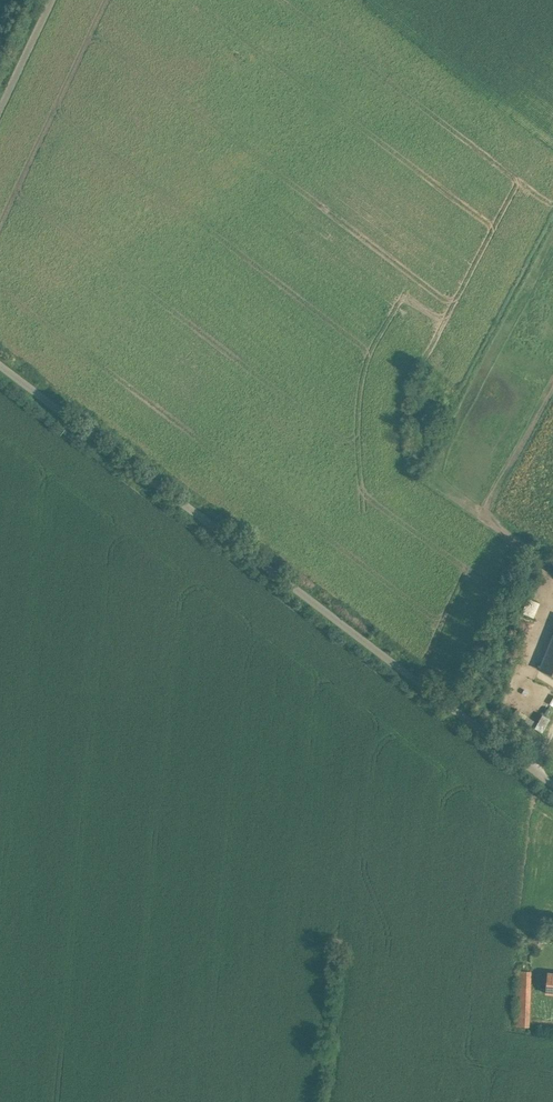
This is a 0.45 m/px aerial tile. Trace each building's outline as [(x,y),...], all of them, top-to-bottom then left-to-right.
[(522,612),(533,617),(539,602),(528,597),(522,612)] [(540,669),(552,675),(552,637),(540,669)] [(539,943),(552,944),(552,931),(537,930),(537,942),(539,942),(539,943)] [(531,971),(520,971),(518,1026),(529,1026),(531,971)]
